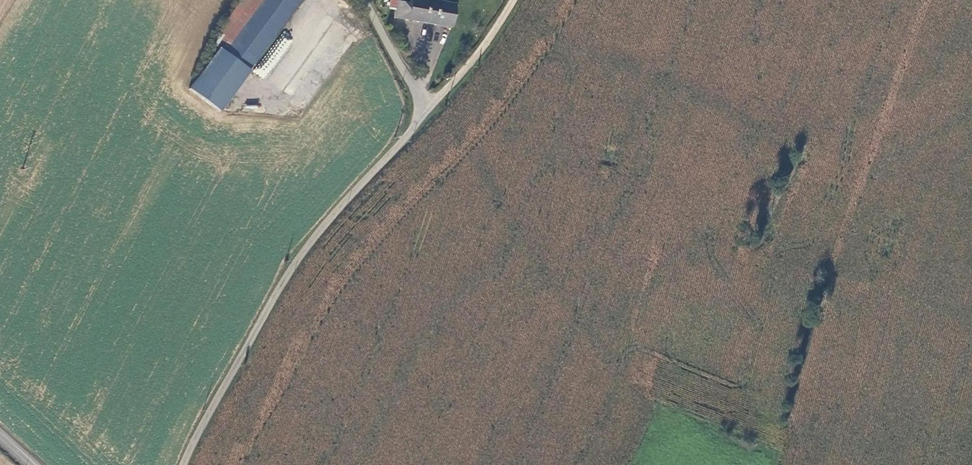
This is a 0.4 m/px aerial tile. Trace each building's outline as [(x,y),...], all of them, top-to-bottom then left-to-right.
[(218,32),(255,59),(298,0),(242,0),(218,32)] [(388,16),(451,26),(455,3),(435,0),(411,0),(411,2),(398,0),(396,10),(390,9),(388,16)]
